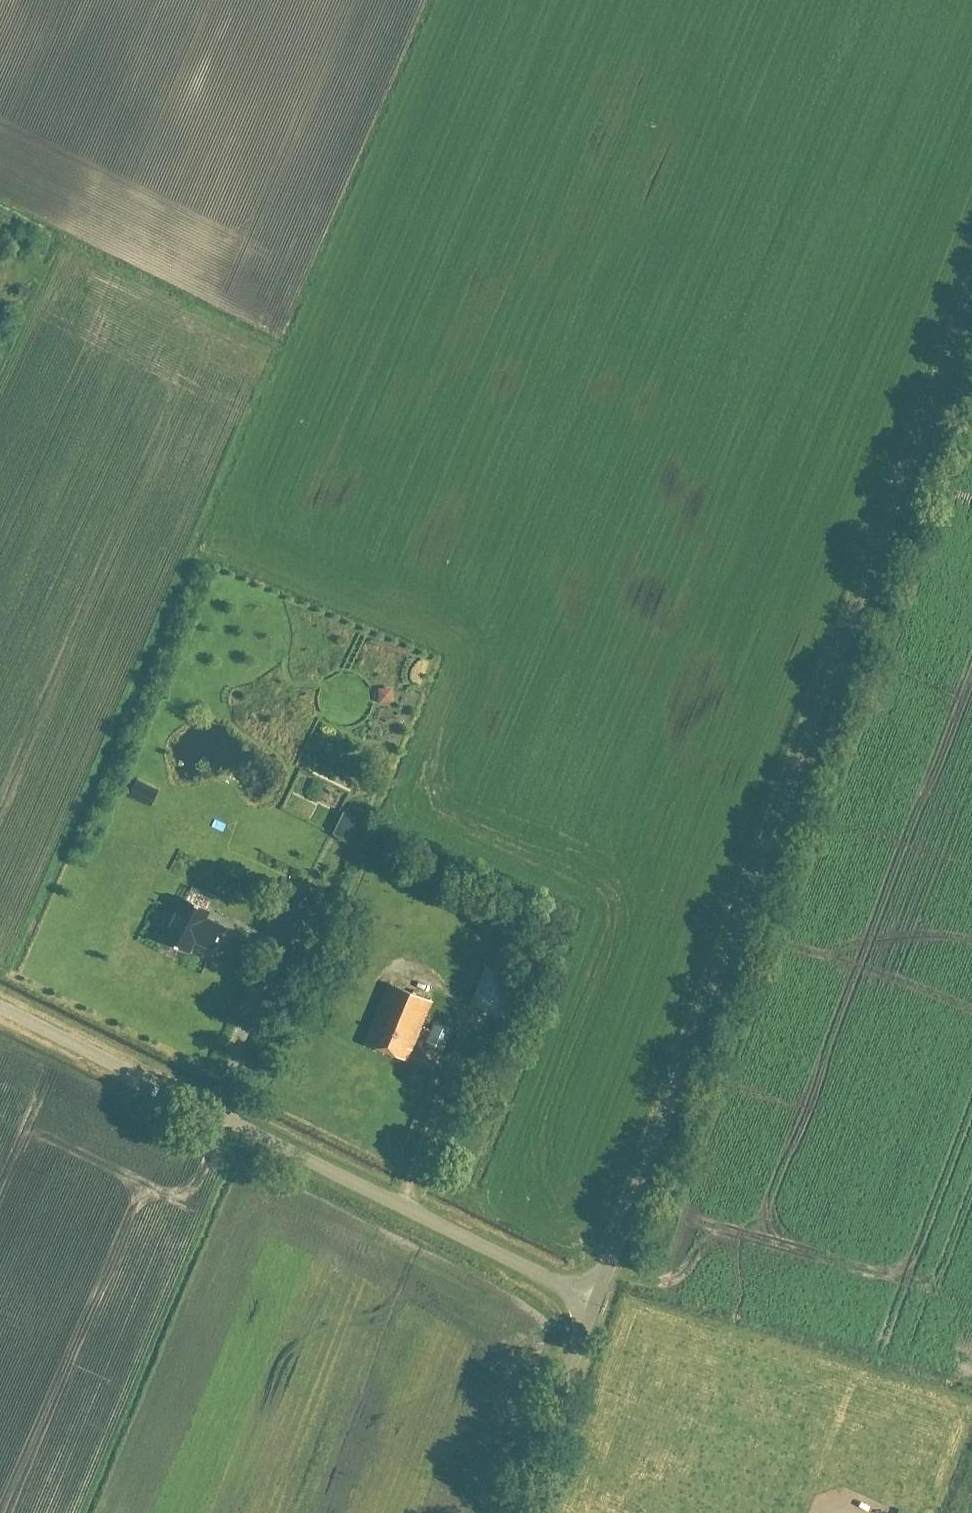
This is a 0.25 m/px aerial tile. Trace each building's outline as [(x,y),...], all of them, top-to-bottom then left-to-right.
[(163,941),(188,953),(195,940),(201,943),(200,945),(212,950),(223,928),(205,919),(209,911),(184,899),(171,924),(163,920),(157,933),(165,937),(163,941)] [(486,967),(470,1005),(503,1019),(519,981),(486,967)] [(407,1060),(432,1001),(389,983),(364,1042),(407,1060)] [(448,1040),(452,1030),(435,1022),(430,1032),(448,1040)]
